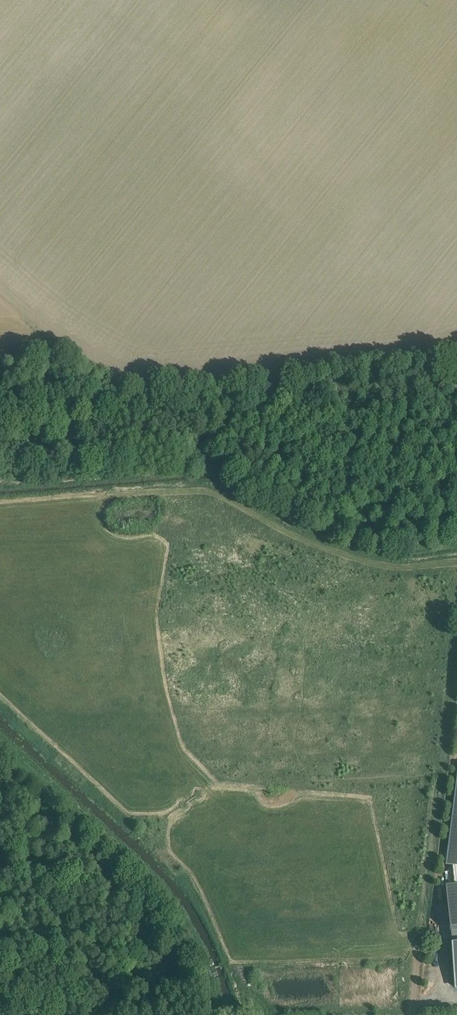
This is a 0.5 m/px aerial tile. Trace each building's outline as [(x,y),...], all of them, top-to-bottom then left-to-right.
[(448,864),(453,865),(455,886),(456,886),(456,789),(448,864)] [(446,887),(455,987),(456,987),(456,886),(455,886),(446,887)]
